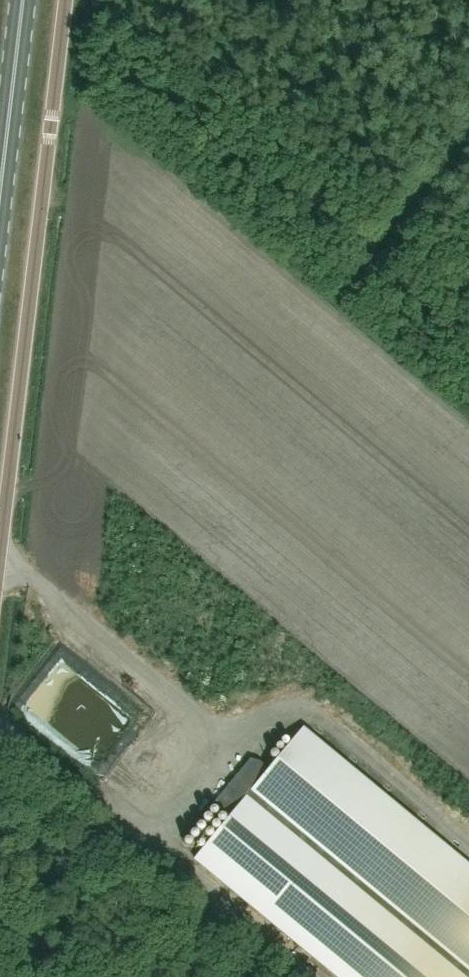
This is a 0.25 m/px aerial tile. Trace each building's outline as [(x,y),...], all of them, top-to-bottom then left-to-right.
[(220,810),(229,818),(195,859),(337,976),(468,976),(468,864),(304,728),(269,769),(260,762),(251,759),(216,801),(220,810)]
